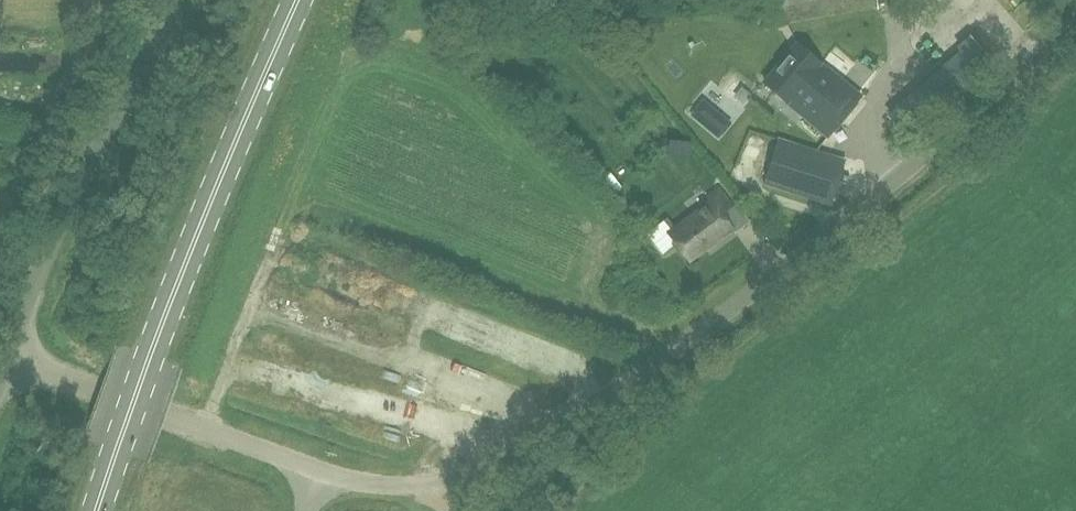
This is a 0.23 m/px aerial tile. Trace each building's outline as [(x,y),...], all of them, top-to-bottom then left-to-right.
[(1007,11),(999,17),(1014,35),(1021,30),(1007,11)] [(827,137),(861,97),(798,44),(764,83),(827,137)] [(732,123),(702,99),(690,115),(719,139),(732,123)] [(831,205),(845,161),(779,139),(764,183),(831,205)] [(715,243),(734,229),(723,213),(734,205),(721,188),(709,196),(712,201),(670,233),(690,260),(714,242),(715,243)]
